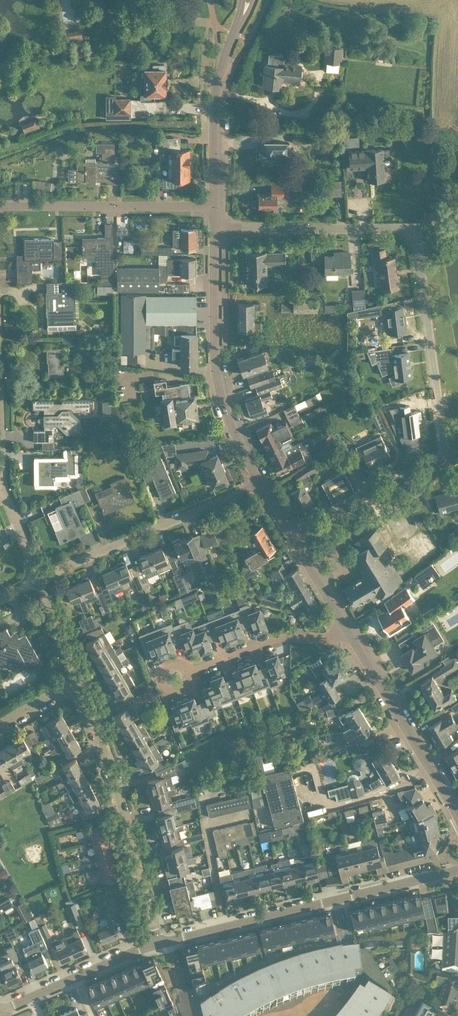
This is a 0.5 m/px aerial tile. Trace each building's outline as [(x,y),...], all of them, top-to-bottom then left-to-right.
[(62,41),(83,38),(82,29),(60,32),(62,41)] [(342,64),(343,48),(326,46),(324,62),(342,64)] [(265,64),(263,85),(273,86),(278,87),(279,80),(281,80),(299,82),(300,75),(300,65),(283,64),(284,56),(269,55),(268,65),(265,64)] [(168,79),(168,76),(165,76),(165,68),(165,64),(153,64),(153,68),(143,68),(143,76),(140,76),(140,100),(154,100),(154,94),(165,94),(165,86),(168,86),(168,84),(168,79)] [(107,96),(107,109),(109,109),(109,118),(130,118),(130,98),(115,98),(115,96),(107,96)] [(358,135),(343,136),(344,147),(359,146),(358,135)] [(180,149),(180,143),(179,137),(162,137),(162,152),(172,152),(172,165),(189,165),(189,149),(180,149)] [(77,168),(68,168),(68,181),(77,181),(77,180),(79,180),(85,180),(85,181),(95,181),(95,180),(108,180),(108,182),(111,182),(111,174),(118,174),(119,164),(119,163),(115,163),(115,151),(114,151),(114,142),(96,142),(96,151),(102,151),(102,161),(95,161),(95,158),(86,158),(86,160),(86,161),(77,161),(77,168)] [(289,155),(289,149),(289,142),(261,142),(261,148),(260,148),(260,157),(268,157),(268,163),(278,163),(280,164),(283,163),(285,162),(286,161),(288,160),(288,158),(288,155),(289,155)] [(383,158),(390,157),(389,150),(382,150),(382,148),(366,149),(366,150),(348,151),(349,167),(367,166),(368,180),(384,179),(383,158)] [(162,187),(172,186),(180,186),(180,180),(189,180),(189,165),(172,165),(172,177),(162,177),(162,187)] [(343,180),(334,181),(334,195),(343,195),(343,185),(343,180)] [(45,181),(44,190),(57,191),(58,183),(45,181)] [(283,195),(283,183),(271,183),(270,193),(259,193),(258,198),(257,198),(256,199),(255,200),(254,201),(254,202),(254,203),(254,204),(255,205),(255,206),(256,206),(257,206),(258,207),(276,207),(277,203),(285,203),(286,202),(288,201),(289,200),(289,198),(288,196),(287,195),(286,195),(283,195)] [(112,260),(111,234),(111,224),(105,224),(105,237),(97,237),(97,239),(82,239),(82,245),(82,248),(83,248),(83,254),(95,254),(95,260),(96,260),(96,267),(101,267),(101,275),(117,275),(117,260),(112,260)] [(172,228),(172,246),(181,246),(181,250),(196,250),(196,228),(176,228),(172,228)] [(17,264),(17,269),(17,270),(18,270),(19,270),(19,275),(19,276),(19,282),(18,282),(17,282),(32,282),(32,268),(28,268),(28,259),(38,259),(40,259),(40,258),(54,257),(54,256),(61,256),(61,258),(62,258),(62,240),(60,240),(53,240),(53,239),(53,238),(37,239),(37,238),(34,238),(24,238),(24,241),(24,256),(21,256),(19,256),(19,261),(19,262),(19,263),(17,263),(17,264)] [(386,258),(385,249),(373,250),(375,268),(378,268),(381,289),(400,286),(399,274),(396,275),(394,257),(386,258)] [(266,252),(266,251),(246,252),(247,285),(267,284),(266,264),(285,264),(285,252),(266,252)] [(325,273),(349,272),(349,252),(338,252),(338,255),(325,255),(325,273)] [(196,274),(196,258),(167,258),(167,274),(180,274),(196,274)] [(117,285),(117,290),(158,290),(159,267),(117,267),(117,277),(117,285)] [(57,281),(58,291),(46,291),(45,291),(46,306),(47,306),(47,321),(47,329),(63,329),(63,324),(76,324),(75,281),(57,281)] [(113,293),(113,285),(105,285),(105,293),(113,293)] [(364,289),(352,290),(353,305),(365,304),(364,289)] [(146,294),(121,294),(121,351),(146,351),(146,323),(146,295),(146,294)] [(146,323),(154,323),(196,323),(196,295),(186,295),(146,295),(146,323)] [(281,303),(281,311),(292,311),(305,312),(317,312),(317,300),(293,299),(293,304),(281,303)] [(353,310),(347,311),(347,317),(358,315),(359,315),(365,315),(367,314),(367,316),(376,315),(375,313),(383,312),(386,312),(387,312),(387,316),(387,318),(390,336),(389,336),(390,337),(400,336),(399,332),(406,331),(405,319),(404,319),(403,313),(402,306),(395,307),(395,301),(395,300),(365,307),(353,310)] [(238,330),(254,330),(261,330),(260,322),(254,322),(254,309),(260,309),(260,303),(253,303),(237,303),(238,330)] [(358,315),(347,317),(347,325),(359,324),(358,315)] [(196,323),(154,323),(154,332),(164,332),(164,334),(174,334),(196,334),(196,323)] [(174,334),(174,348),(172,348),(172,357),(181,357),(181,365),(186,365),(196,365),(196,334),(174,334)] [(84,346),(84,337),(62,337),(62,344),(75,344),(75,346),(84,346)] [(63,361),(63,347),(57,347),(47,347),(47,362),(48,362),(48,377),(55,376),(55,377),(57,377),(57,376),(64,376),(64,364),(65,364),(64,361),(63,361)] [(391,347),(366,350),(366,351),(367,351),(372,363),(376,361),(382,374),(387,372),(390,371),(396,384),(405,380),(403,378),(411,376),(410,366),(409,366),(409,362),(410,362),(409,353),(392,355),(391,347)] [(268,370),(268,369),(262,351),(238,359),(243,374),(251,371),(253,375),(247,377),(251,387),(255,385),(255,386),(276,379),(272,369),(268,370)] [(153,380),(155,393),(161,392),(162,397),(160,397),(162,406),(156,407),(157,416),(163,415),(164,424),(176,422),(182,421),(183,427),(192,426),(191,420),(198,419),(195,394),(190,395),(188,385),(188,382),(167,385),(166,378),(153,380)] [(255,417),(259,416),(260,414),(258,408),(263,407),(261,400),(272,396),(270,390),(283,385),(280,378),(276,379),(255,386),(258,393),(245,398),(251,416),(255,417)] [(346,390),(351,388),(348,381),(343,384),(346,390)] [(315,394),(304,399),(307,404),(318,399),(315,394)] [(54,399),(42,399),(32,400),(33,409),(44,409),(44,412),(45,415),(39,417),(38,417),(38,418),(37,419),(38,420),(38,421),(39,421),(45,423),(44,426),(44,429),(33,430),(33,442),(43,441),(55,441),(55,422),(58,422),(63,427),(71,426),(76,422),(76,415),(73,412),(74,411),(91,410),(90,398),(62,399),(62,402),(54,402),(54,399)] [(103,409),(112,409),(111,398),(102,398),(103,409)] [(294,404),(283,409),(286,415),(297,410),(294,404)] [(409,405),(388,408),(395,422),(396,423),(400,422),(401,436),(401,437),(400,437),(405,448),(406,448),(411,445),(417,443),(417,442),(418,442),(417,436),(418,436),(418,435),(419,434),(418,426),(417,422),(420,422),(421,421),(420,415),(420,410),(418,411),(410,412),(409,406),(409,405)] [(120,406),(112,407),(114,418),(118,418),(121,417),(121,414),(120,406)] [(297,417),(289,421),(293,430),(305,425),(304,424),(300,415),(297,417)] [(265,424),(256,428),(262,440),(289,427),(286,421),(276,426),(273,428),(270,421),(265,424)] [(289,427),(262,440),(267,451),(281,444),(279,438),(281,437),(291,432),(289,427)] [(330,450),(336,446),(330,435),(326,438),(327,442),(326,443),(330,450)] [(355,446),(351,448),(357,462),(365,458),(370,469),(378,465),(377,462),(390,456),(385,446),(386,446),(385,443),(384,443),(384,442),(380,435),(355,446)] [(281,444),(267,451),(272,462),(299,449),(300,450),(313,443),(310,436),(291,445),(288,440),(281,444)] [(54,482),(53,476),(68,476),(68,473),(75,473),(75,455),(84,455),(84,449),(66,449),(66,459),(37,459),(37,476),(38,482),(39,484),(52,483),(54,482)] [(299,464),(305,460),(300,450),(299,449),(272,462),(278,473),(292,466),(291,464),(297,461),(299,464)] [(198,461),(201,461),(205,469),(200,470),(204,480),(209,478),(212,486),(213,486),(216,484),(217,486),(224,484),(223,481),(227,480),(228,480),(224,470),(225,470),(222,463),(221,463),(217,454),(216,454),(210,457),(207,450),(197,451),(198,461)] [(185,453),(175,454),(176,462),(177,466),(177,467),(187,466),(185,453)] [(172,484),(168,475),(161,458),(139,467),(140,469),(144,479),(151,476),(158,490),(161,498),(175,492),(172,484)] [(298,510),(313,501),(307,490),(309,488),(311,479),(308,474),(318,467),(313,460),(293,473),(301,485),(287,493),(298,510)] [(359,473),(361,471),(357,463),(351,467),(354,472),(359,473)] [(333,502),(334,501),(335,501),(353,491),(353,490),(353,489),(343,470),(321,482),(331,501),(332,501),(333,502)] [(104,513),(135,500),(131,491),(125,476),(110,482),(111,485),(94,492),(100,504),(104,513)] [(85,502),(90,500),(85,486),(79,489),(85,502)] [(427,498),(435,511),(439,510),(440,515),(450,512),(449,508),(451,508),(457,506),(457,488),(444,492),(445,493),(436,496),(427,498)] [(60,542),(84,532),(74,506),(85,502),(79,489),(68,493),(71,501),(55,507),(64,527),(55,531),(60,542)] [(425,504),(419,507),(424,515),(429,511),(425,504)] [(392,517),(396,526),(415,516),(410,507),(392,517)] [(400,532),(407,544),(424,535),(415,516),(407,521),(410,527),(400,532)] [(241,571),(240,571),(241,573),(246,570),(254,565),(265,559),(274,554),(271,550),(275,547),(262,525),(246,535),(249,541),(250,541),(247,543),(250,547),(247,549),(249,553),(244,556),(245,557),(241,571)] [(221,531),(219,526),(200,534),(201,537),(204,546),(217,540),(227,537),(224,530),(221,531)] [(365,575),(344,587),(355,606),(363,600),(372,595),(374,599),(397,585),(393,579),(416,565),(405,547),(382,561),(376,551),(386,545),(381,536),(376,528),(353,542),(359,550),(352,554),(365,575)] [(194,540),(192,534),(180,539),(179,538),(172,541),(174,546),(175,546),(180,557),(197,550),(201,560),(209,556),(204,546),(201,537),(194,540)] [(433,540),(413,550),(416,556),(436,546),(433,540)] [(331,544),(326,548),(331,556),(337,553),(331,544)] [(162,547),(150,552),(156,566),(159,572),(171,567),(174,574),(180,572),(173,556),(170,548),(163,551),(162,547)] [(144,571),(138,574),(139,576),(144,587),(148,586),(145,578),(147,577),(159,572),(156,566),(150,552),(138,557),(141,562),(144,571)] [(117,564),(113,566),(123,589),(129,586),(126,579),(131,576),(128,568),(125,562),(125,563),(124,561),(123,560),(117,563),(117,564)] [(287,573),(281,563),(271,569),(277,579),(282,576),(290,590),(294,588),(296,592),(307,586),(296,568),(287,573)] [(435,569),(431,563),(414,575),(418,581),(435,569)] [(254,565),(246,570),(250,576),(258,571),(254,565)] [(123,589),(113,566),(109,567),(109,566),(103,569),(102,570),(103,572),(102,572),(104,578),(98,580),(102,591),(103,591),(108,603),(113,601),(108,589),(110,588),(112,592),(113,592),(116,591),(117,592),(123,589)] [(435,569),(418,581),(422,587),(439,574),(435,569)] [(246,570),(241,573),(245,579),(250,576),(246,570)] [(181,575),(180,572),(174,574),(172,575),(179,594),(188,590),(181,575)] [(181,575),(186,586),(190,585),(185,573),(181,575)] [(246,583),(241,574),(235,577),(240,586),(246,583)] [(83,581),(78,583),(84,597),(89,610),(86,603),(99,597),(102,605),(108,603),(103,591),(102,591),(97,593),(96,592),(95,592),(93,587),(89,578),(88,576),(82,579),(83,581)] [(139,576),(133,578),(138,590),(139,589),(140,593),(145,591),(143,588),(144,587),(139,576)] [(89,610),(84,597),(78,583),(66,588),(72,602),(78,599),(84,612),(89,610)] [(291,596),(289,597),(295,607),(304,602),(305,603),(310,612),(319,606),(307,586),(296,592),(291,596)] [(384,602),(388,607),(384,610),(376,614),(389,635),(408,623),(411,621),(409,618),(403,607),(405,605),(415,598),(405,586),(384,602)] [(240,590),(237,596),(244,598),(246,592),(240,590)] [(196,591),(187,595),(190,602),(199,598),(196,591)] [(167,592),(158,595),(161,602),(170,599),(167,592)] [(187,595),(181,597),(184,604),(190,602),(187,595)] [(251,611),(249,605),(246,604),(244,598),(237,596),(235,596),(239,607),(240,606),(247,626),(253,624),(254,626),(253,626),(254,627),(255,628),(254,629),(255,629),(256,631),(260,630),(262,630),(265,629),(266,627),(267,627),(263,617),(264,615),(262,611),(260,610),(259,608),(251,611)] [(279,608),(281,602),(261,597),(259,602),(279,608)] [(242,630),(241,628),(247,626),(240,606),(239,607),(240,609),(224,615),(234,639),(236,640),(239,639),(240,637),(244,635),(244,633),(243,633),(243,631),(243,630),(242,630)] [(89,622),(81,625),(84,631),(92,628),(96,626),(93,619),(91,615),(87,617),(89,622)] [(234,639),(224,615),(208,621),(215,638),(220,636),(221,638),(221,639),(222,641),(222,642),(222,641),(223,644),(227,642),(230,643),(232,642),(233,640),(234,639)] [(100,616),(93,619),(96,626),(103,623),(100,616)] [(192,627),(189,619),(189,620),(201,652),(204,653),(206,652),(207,649),(212,648),(211,646),(211,645),(210,643),(209,641),(215,638),(208,621),(192,627)] [(201,652),(189,620),(173,626),(172,623),(171,623),(178,640),(184,638),(187,646),(186,646),(187,646),(188,648),(187,648),(187,649),(188,649),(189,651),(199,647),(201,652)] [(433,621),(414,633),(417,636),(433,627),(435,626),(440,634),(438,635),(438,636),(431,640),(434,645),(444,639),(433,621)] [(173,645),(172,643),(178,640),(171,623),(155,629),(165,654),(167,655),(170,654),(171,652),(175,650),(174,648),(175,648),(175,647),(174,647),(173,645),(174,645),(173,645)] [(129,624),(124,627),(127,632),(132,629),(129,624)] [(404,652),(402,653),(405,658),(405,659),(406,659),(408,664),(409,665),(413,670),(422,665),(422,664),(424,663),(422,660),(422,659),(423,659),(424,658),(425,658),(426,657),(432,654),(435,652),(435,651),(437,650),(434,645),(431,640),(438,636),(438,635),(440,634),(435,626),(433,627),(417,636),(414,633),(411,635),(411,636),(408,638),(413,645),(413,646),(404,652)] [(92,654),(105,646),(110,643),(101,627),(86,634),(90,640),(86,643),(92,654)] [(0,632),(0,660),(2,659),(13,662),(16,667),(15,667),(16,667),(25,662),(29,670),(28,670),(29,670),(41,663),(41,664),(42,664),(26,634),(19,638),(18,636),(18,635),(12,634),(12,635),(10,635),(6,628),(6,629),(0,632)] [(165,654),(155,629),(139,635),(145,653),(151,651),(152,653),(152,654),(152,653),(153,655),(153,656),(154,658),(158,656),(160,657),(163,656),(164,654),(165,654)] [(411,636),(411,635),(398,643),(404,652),(413,646),(413,645),(408,638),(411,636)] [(114,650),(110,643),(105,646),(92,654),(90,656),(93,661),(95,662),(97,665),(98,665),(117,654),(122,651),(120,646),(114,650)] [(276,653),(274,652),(271,654),(270,656),(266,657),(266,659),(266,660),(267,660),(267,662),(267,663),(268,663),(268,665),(263,667),(270,686),(279,683),(276,675),(284,673),(283,670),(284,668),(282,664),(280,663),(277,653),(276,653)] [(442,658),(446,664),(455,658),(452,653),(442,658)] [(121,661),(117,654),(98,665),(105,675),(118,668),(129,661),(126,657),(121,661)] [(445,672),(446,674),(445,674),(445,675),(457,667),(457,662),(455,658),(446,664),(440,667),(441,668),(432,674),(432,675),(422,681),(423,684),(422,685),(436,708),(448,700),(450,703),(457,699),(455,696),(456,696),(452,689),(444,693),(438,683),(435,678),(445,672)] [(339,695),(332,683),(347,674),(339,660),(332,664),(331,663),(325,667),(320,659),(310,665),(319,681),(330,700),(339,695)] [(255,664),(254,662),(250,663),(248,662),(245,663),(244,666),(253,691),(269,685),(270,686),(263,667),(257,669),(256,667),(257,667),(256,666),(255,664),(256,664),(255,664)] [(243,666),(241,665),(238,666),(237,668),(233,670),(234,672),(233,672),(234,673),(234,672),(235,674),(234,674),(235,675),(236,677),(230,679),(237,697),(253,691),(244,666),(243,666)] [(122,674),(118,668),(105,675),(104,676),(103,678),(105,682),(108,683),(109,686),(111,686),(129,675),(135,672),(133,668),(122,674)] [(447,678),(445,675),(445,674),(446,674),(445,672),(435,678),(438,683),(447,678)] [(223,676),(222,674),(217,676),(215,675),(212,676),(211,678),(221,703),(237,697),(230,679),(225,681),(224,679),(223,679),(223,677),(223,676)] [(129,675),(111,686),(109,687),(109,688),(113,693),(115,692),(117,697),(121,695),(124,700),(139,691),(129,675)] [(221,703),(211,678),(213,683),(202,687),(203,689),(203,690),(204,692),(204,693),(204,692),(207,700),(202,702),(208,720),(209,719),(207,716),(216,713),(213,705),(220,703),(221,703)] [(316,705),(309,694),(298,701),(297,702),(296,702),(300,709),(316,705)] [(194,699),(193,697),(189,698),(187,697),(184,699),(183,701),(182,701),(192,726),(208,720),(202,702),(196,704),(195,702),(195,701),(194,699)] [(120,726),(133,719),(139,715),(130,700),(115,708),(117,711),(117,713),(113,715),(120,726)] [(182,701),(180,700),(177,701),(176,703),(172,705),(173,707),(172,707),(172,708),(173,707),(174,709),(173,710),(174,710),(175,712),(169,714),(174,729),(181,727),(180,724),(189,720),(192,726),(182,701)] [(365,717),(358,706),(345,714),(344,713),(339,716),(346,728),(346,729),(365,717)] [(328,716),(338,713),(336,707),(326,709),(328,716)] [(49,722),(45,724),(51,735),(55,733),(68,725),(62,714),(59,716),(54,719),(48,722),(49,722)] [(442,719),(437,722),(429,726),(434,736),(454,725),(457,723),(451,714),(442,719)] [(365,732),(372,728),(365,717),(346,729),(346,728),(343,730),(335,731),(325,732),(325,741),(336,740),(336,738),(346,737),(350,742),(358,737),(360,739),(367,735),(365,732)] [(133,719),(120,726),(126,737),(139,730),(144,726),(150,723),(147,719),(142,722),(141,721),(136,724),(133,719)] [(434,736),(440,746),(442,745),(449,741),(453,739),(450,734),(457,729),(457,728),(457,721),(457,722),(457,723),(454,725),(434,736)] [(51,735),(45,724),(40,727),(46,738),(51,735)] [(46,738),(44,740),(46,744),(52,740),(56,747),(61,744),(74,736),(68,725),(55,733),(51,735),(46,738)] [(154,729),(148,733),(144,726),(139,730),(126,737),(124,739),(127,744),(129,744),(130,744),(132,748),(145,740),(156,734),(154,729)] [(267,730),(262,732),(265,740),(270,738),(267,730)] [(273,742),(288,737),(285,730),(270,735),(273,742)] [(33,731),(28,734),(34,745),(39,742),(38,740),(33,731)] [(23,737),(12,743),(20,756),(23,762),(24,764),(28,761),(24,754),(30,750),(33,756),(39,753),(34,745),(28,734),(22,737),(23,737)] [(56,747),(50,750),(52,754),(58,751),(59,752),(64,749),(67,755),(81,747),(74,736),(61,744),(56,747)] [(157,747),(168,741),(165,736),(149,746),(145,740),(132,748),(138,758),(150,752),(157,748),(156,748),(157,747)] [(249,746),(254,743),(252,737),(246,739),(249,746)] [(347,751),(358,748),(357,742),(345,745),(347,751)] [(12,743),(1,750),(9,763),(12,768),(23,762),(20,756),(12,743)] [(348,782),(327,788),(328,792),(355,785),(360,782),(379,770),(379,771),(392,763),(385,751),(377,756),(372,758),(370,754),(372,752),(369,746),(361,748),(366,756),(364,757),(363,757),(360,756),(357,757),(355,759),(354,762),(355,765),(357,767),(360,768),(361,773),(362,779),(348,782)] [(153,765),(155,771),(166,766),(163,758),(157,747),(156,748),(157,748),(150,752),(138,758),(145,769),(153,765)] [(246,750),(252,776),(265,773),(258,747),(246,750)] [(456,750),(447,754),(457,775),(457,774),(457,748),(456,750)] [(0,750),(0,768),(9,763),(1,750),(0,750)] [(63,767),(57,770),(62,780),(68,777),(82,770),(76,758),(67,763),(62,766),(63,767)] [(148,781),(147,781),(148,785),(147,787),(149,793),(151,793),(168,789),(174,787),(175,787),(174,782),(172,782),(171,775),(170,772),(175,770),(184,766),(181,761),(181,760),(179,761),(166,766),(155,771),(155,772),(156,772),(158,778),(148,780),(148,781)] [(355,785),(328,792),(329,794),(335,793),(337,800),(352,795),(352,796),(363,793),(363,791),(367,791),(369,790),(372,787),(373,788),(383,783),(384,784),(400,775),(392,763),(379,771),(379,770),(360,782),(355,785)] [(252,776),(249,777),(252,797),(253,807),(268,803),(274,826),(292,821),(295,821),(303,818),(300,805),(302,804),(301,800),(298,800),(289,766),(280,769),(265,773),(252,776)] [(32,768),(28,770),(30,774),(32,778),(37,776),(32,768)] [(62,780),(57,783),(59,787),(65,784),(69,791),(74,788),(87,780),(82,770),(68,777),(62,780)] [(37,776),(32,778),(33,779),(35,778),(37,783),(49,777),(46,771),(37,776)] [(30,774),(23,778),(26,783),(28,782),(33,779),(32,778),(30,774)] [(10,780),(6,783),(11,791),(11,792),(15,789),(10,780)] [(74,788),(69,791),(74,802),(93,791),(87,780),(74,788)] [(6,783),(2,785),(7,794),(11,792),(11,791),(6,783)] [(154,805),(154,806),(172,801),(170,795),(175,793),(174,787),(168,789),(149,793),(150,799),(152,800),(153,805),(154,805)] [(402,791),(397,792),(405,806),(412,818),(415,817),(434,812),(434,813),(436,812),(433,806),(431,802),(426,805),(423,799),(422,799),(415,787),(402,791)] [(74,802),(83,818),(99,814),(95,805),(99,803),(93,791),(74,802)] [(247,793),(241,795),(244,807),(251,806),(247,793)] [(238,809),(244,807),(241,795),(235,796),(238,809)] [(196,801),(195,796),(190,797),(190,796),(177,799),(179,805),(191,802),(196,801)] [(233,810),(238,809),(235,796),(229,798),(233,810)] [(224,799),(227,812),(233,810),(229,798),(224,799)] [(221,813),(227,812),(224,799),(218,800),(221,813)] [(215,815),(221,813),(218,800),(212,802),(215,815)] [(215,815),(212,802),(206,803),(209,816),(215,815)] [(48,806),(43,809),(46,816),(51,813),(48,806)] [(157,830),(160,829),(177,825),(176,821),(174,813),(177,812),(176,806),(159,810),(160,816),(157,817),(155,818),(156,821),(155,823),(157,830)] [(382,808),(372,811),(372,813),(375,822),(376,828),(381,826),(386,825),(382,808)] [(58,811),(47,816),(51,826),(63,823),(58,811)] [(419,831),(437,826),(434,813),(434,812),(415,817),(419,831)] [(303,818),(295,821),(297,827),(299,827),(299,826),(305,824),(304,823),(303,818)] [(250,835),(256,834),(253,820),(247,822),(250,835)] [(246,836),(250,835),(247,822),(241,823),(244,837),(246,836)] [(239,838),(244,837),(241,823),(235,824),(239,838)] [(95,827),(90,828),(93,841),(108,837),(105,824),(95,827)] [(163,841),(163,842),(181,837),(179,830),(184,829),(183,824),(177,825),(160,829),(157,830),(159,837),(161,838),(161,842),(163,841)] [(233,839),(235,839),(239,838),(235,824),(230,826),(233,839)] [(293,826),(293,825),(282,828),(283,833),(289,832),(290,835),(295,834),(293,826)] [(233,839),(230,826),(224,827),(227,841),(230,840),(232,847),(237,845),(235,839),(233,839)] [(437,826),(419,831),(415,832),(419,846),(444,839),(445,837),(443,832),(439,833),(437,826)] [(222,842),(227,841),(224,827),(219,829),(222,842)] [(271,836),(277,835),(283,833),(282,828),(270,831),(271,836)] [(85,829),(76,831),(77,837),(86,835),(85,829)] [(216,844),(218,843),(222,842),(219,829),(212,830),(216,844)] [(270,831),(258,833),(260,842),(261,842),(262,848),(269,847),(267,840),(272,839),(271,836),(270,831)] [(428,860),(438,857),(449,838),(447,831),(443,832),(445,837),(444,839),(419,846),(407,849),(410,861),(411,864),(428,859),(428,860)] [(204,837),(202,832),(188,836),(189,841),(204,837)] [(72,843),(70,833),(59,835),(62,846),(72,843)] [(239,838),(235,839),(237,845),(248,842),(246,836),(244,837),(239,838)] [(108,837),(93,841),(96,854),(111,850),(108,837)] [(389,853),(383,855),(379,856),(377,844),(375,837),(361,841),(368,866),(375,864),(377,873),(387,870),(386,867),(392,866),(389,853)] [(368,866),(361,841),(360,839),(347,843),(348,848),(354,870),(368,866)] [(383,855),(389,853),(390,853),(386,839),(379,841),(383,855)] [(219,856),(226,854),(225,848),(232,847),(230,840),(227,841),(222,842),(218,843),(216,844),(219,856)] [(174,845),(165,847),(160,848),(162,859),(167,858),(168,862),(186,857),(183,845),(175,847),(174,845)] [(315,861),(311,845),(305,846),(307,855),(301,857),(307,879),(306,879),(307,882),(319,879),(319,878),(315,862),(315,861)] [(342,882),(349,880),(346,872),(354,870),(348,848),(340,850),(341,853),(335,855),(337,861),(339,872),(342,882)] [(410,861),(407,849),(401,850),(404,863),(410,861)] [(111,850),(96,854),(100,867),(115,864),(111,850)] [(404,863),(401,850),(395,852),(398,864),(404,863)] [(395,852),(390,853),(389,853),(392,866),(398,864),(395,852)] [(82,858),(77,859),(78,864),(92,861),(91,855),(82,857),(82,858)] [(169,866),(164,867),(167,877),(181,874),(180,871),(189,869),(187,863),(196,861),(194,855),(186,857),(168,862),(169,866)] [(307,879),(301,857),(294,858),(294,861),(290,862),(294,880),(301,878),(302,880),(306,879),(307,879)] [(283,885),(288,884),(288,881),(294,880),(290,862),(289,858),(277,861),(279,869),(283,885)] [(283,885),(279,869),(277,861),(277,862),(271,863),(271,867),(267,868),(271,885),(278,884),(279,886),(283,885)] [(260,891),(265,889),(264,887),(271,885),(267,868),(266,863),(254,866),(256,875),(260,891)] [(115,864),(100,867),(103,880),(108,879),(118,877),(115,864)] [(324,873),(322,864),(316,865),(319,875),(324,873)] [(260,891),(256,875),(254,866),(242,869),(248,891),(255,889),(255,892),(260,891)] [(203,876),(210,874),(209,867),(201,869),(203,876)] [(0,872),(0,873),(3,879),(8,876),(4,869),(0,872)] [(238,899),(237,896),(242,895),(241,893),(248,891),(242,869),(231,872),(238,899)] [(226,902),(238,899),(231,872),(219,875),(226,902)] [(185,881),(183,873),(167,877),(173,900),(196,894),(192,879),(185,881)] [(326,885),(339,883),(338,875),(325,877),(326,885)] [(176,914),(193,910),(216,905),(213,890),(196,894),(173,900),(176,914)] [(457,911),(457,891),(448,891),(432,895),(436,912),(448,911),(448,912),(451,911),(457,911)] [(420,893),(408,896),(413,917),(425,914),(421,897),(420,893)] [(427,929),(431,929),(437,928),(430,895),(421,897),(425,914),(427,927),(427,929)] [(408,896),(396,899),(401,920),(413,917),(408,896)] [(13,904),(9,897),(0,903),(0,912),(13,904)] [(75,897),(65,901),(67,907),(74,924),(81,921),(76,909),(79,908),(75,897)] [(101,926),(97,927),(99,932),(102,941),(117,936),(112,921),(117,920),(108,897),(103,899),(100,900),(104,913),(106,918),(101,920),(99,922),(101,926)] [(396,899),(385,902),(390,923),(401,920),(396,899)] [(385,902),(373,905),(378,926),(390,923),(385,902)] [(373,905),(362,908),(367,929),(378,926),(373,905)] [(362,908),(350,911),(355,931),(367,929),(362,908)] [(29,911),(23,914),(26,920),(32,917),(29,911)] [(438,932),(439,936),(444,936),(452,937),(457,937),(457,911),(451,911),(451,914),(447,914),(448,932),(438,932)] [(328,913),(318,916),(322,933),(323,936),(335,933),(330,913),(328,913)] [(318,916),(303,919),(307,936),(322,933),(318,916)] [(43,917),(36,920),(44,937),(50,934),(43,917)] [(303,919),(289,923),(293,940),(307,936),(303,919)] [(289,923),(274,926),(278,943),(293,940),(289,923)] [(260,930),(260,931),(264,947),(278,943),(274,926),(260,930)] [(33,942),(23,947),(24,951),(25,953),(27,957),(26,957),(33,971),(48,965),(41,951),(48,948),(38,927),(28,932),(33,942)] [(431,936),(439,936),(437,928),(431,929),(431,936)] [(65,936),(64,936),(67,942),(73,955),(86,949),(82,940),(81,936),(81,937),(77,929),(72,931),(73,933),(65,937),(65,936)] [(253,932),(240,935),(244,952),(260,948),(258,941),(256,931),(255,931),(253,932)] [(240,935),(226,938),(231,955),(244,952),(240,935)] [(56,938),(51,940),(54,948),(56,952),(60,961),(73,955),(67,942),(64,936),(57,939),(56,938)] [(452,937),(444,936),(444,937),(442,972),(457,974),(457,937),(452,937)] [(226,938),(212,942),(216,959),(231,955),(226,938)] [(212,942),(197,945),(201,962),(204,962),(216,959),(212,942)] [(4,976),(8,983),(20,977),(20,976),(13,962),(19,959),(12,945),(6,948),(8,952),(10,958),(0,962),(0,978),(4,976)] [(185,949),(186,954),(191,974),(204,971),(201,962),(197,945),(185,949)] [(385,1012),(389,1014),(394,1007),(390,1004),(394,997),(386,985),(396,979),(394,975),(390,969),(386,962),(384,959),(374,965),(366,953),(359,954),(342,956),(341,955),(333,956),(325,958),(317,960),(310,962),(302,964),(294,966),(286,969),(279,971),(271,974),(264,977),(256,981),(249,984),(241,988),(234,992),(227,995),(220,1000),(212,1005),(210,997),(197,1000),(200,1013),(197,1015),(382,1015),(385,1012)] [(153,958),(141,963),(150,982),(152,987),(164,982),(156,963),(153,958)] [(390,960),(386,962),(390,969),(394,966),(390,960)] [(141,963),(130,968),(139,987),(150,982),(141,963)] [(394,966),(390,969),(394,975),(398,973),(394,966)] [(130,968),(119,972),(128,992),(139,987),(130,968)] [(204,971),(191,974),(197,1000),(210,997),(204,971)] [(119,972),(108,977),(117,997),(128,992),(119,972)] [(437,976),(435,986),(444,989),(445,986),(457,990),(457,981),(437,976)] [(108,977),(97,982),(106,1002),(117,997),(108,977)] [(87,987),(86,987),(95,1006),(106,1002),(97,982),(93,984),(87,987)] [(164,982),(152,987),(160,1006),(162,1011),(174,1006),(164,982)] [(457,997),(457,990),(445,986),(444,989),(436,1011),(452,1015),(457,997)] [(430,1013),(431,1012),(430,1011),(432,1002),(421,1000),(420,1006),(419,1008),(420,1008),(430,1013)] [(403,1003),(399,1004),(400,1011),(410,1010),(409,1003),(403,1003)] [(162,1011),(163,1012),(165,1015),(179,1015),(174,1006),(162,1011)] [(60,1014),(60,1015),(89,1015),(87,1012),(80,1015),(76,1007),(60,1014)] [(433,1015),(430,1014),(430,1013),(420,1008),(416,1015),(435,1015),(433,1015)]
